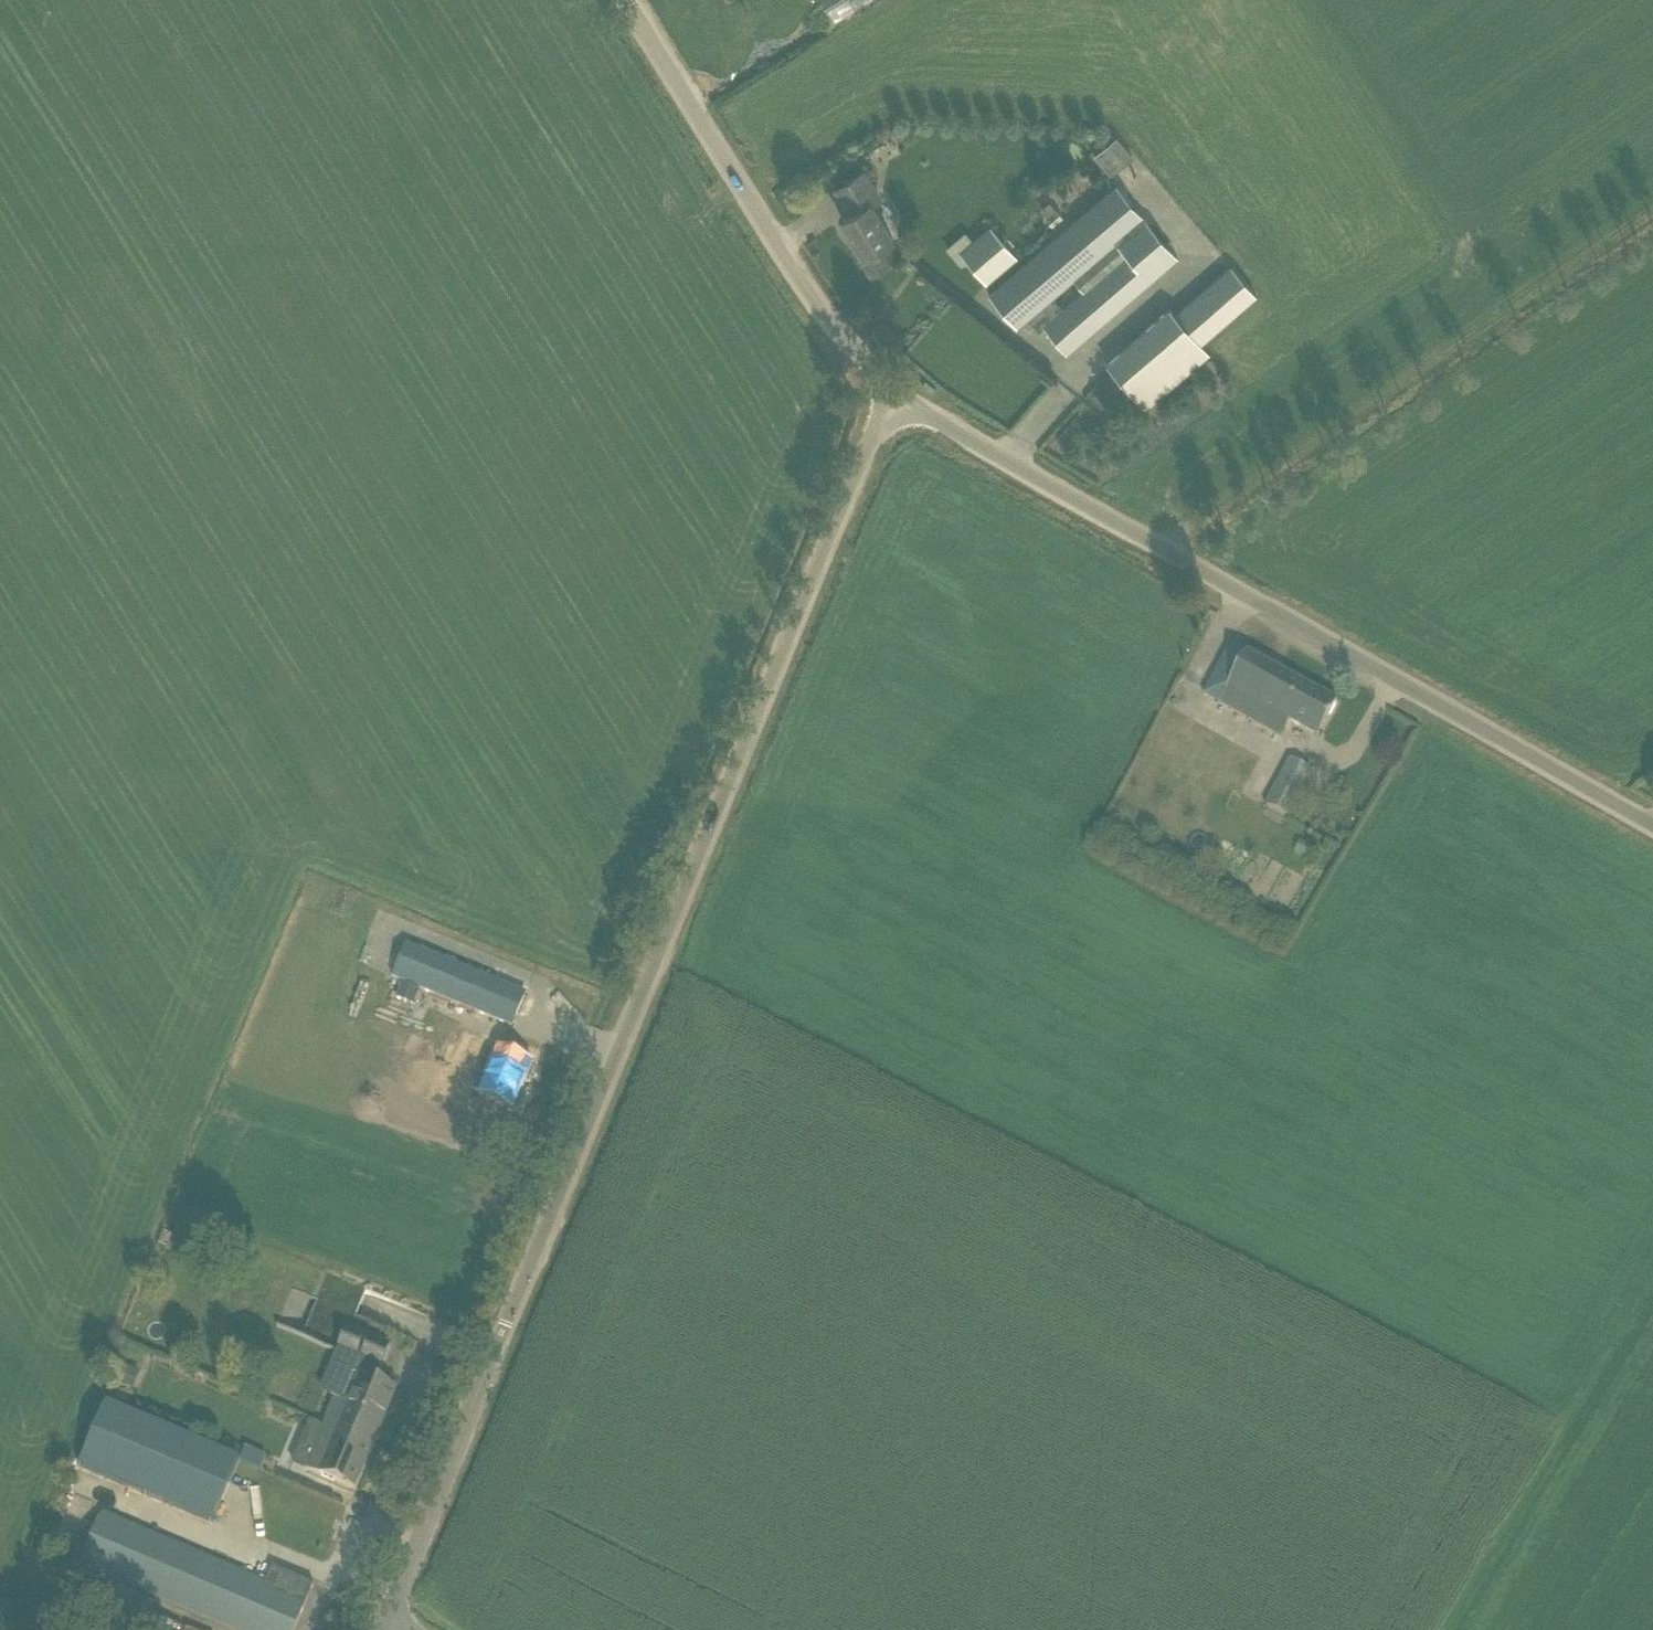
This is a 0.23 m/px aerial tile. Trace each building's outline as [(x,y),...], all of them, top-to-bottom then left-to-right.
[(833,18),(856,5),(853,0),(822,0),(833,18)] [(1095,154),(1111,174),(1136,154),(1120,134),(1095,154)] [(862,171),(853,176),(835,188),(850,213),(841,218),(854,239),(850,241),(871,274),(887,263),(878,247),(892,239),(870,203),(879,198),(862,171)] [(995,302),(1015,326),(1026,317),(1038,331),(1043,327),(1066,352),(1177,256),(1115,185),(983,298),(990,307),(995,302)] [(1056,208),(1047,215),(1054,223),(1062,216),(1056,208)] [(1016,257),(990,226),(969,243),(959,252),(985,283),(1016,257)] [(1200,343),(1253,296),(1229,267),(1175,315),(1169,308),(1123,349),(1106,363),(1145,408),(1162,393),(1208,353),(1200,343)] [(1316,739),(1326,722),(1336,703),(1230,645),(1202,696),(1281,739),(1289,724),(1316,739)] [(1291,759),(1267,804),(1287,815),(1311,770),(1291,759)] [(405,945),(392,978),(511,1027),(524,995),(405,945)] [(421,991),(403,984),(397,1000),(414,1007),(421,991)] [(461,1085),(453,1103),(478,1114),(485,1098),(498,1103),(512,1109),(513,1106),(519,1091),(522,1092),(522,1091),(519,1090),(522,1083),(525,1084),(526,1083),(523,1082),(532,1063),(497,1048),(497,1051),(483,1045),(473,1068),(464,1065),(457,1083),(461,1085)] [(347,1327),(339,1347),(381,1365),(390,1346),(370,1338),(369,1341),(363,1339),(365,1335),(347,1327)] [(395,1390),(349,1371),(326,1427),(371,1446),(395,1390)] [(212,1526),(239,1461),(105,1404),(78,1469),(212,1526)] [(308,1470),(333,1481),(353,1490),(371,1446),(326,1427),(308,1470)] [(264,1466),(268,1455),(248,1448),(244,1459),(264,1466)] [(79,1564),(233,1629),(294,1629),(314,1585),(272,1567),(265,1583),(193,1552),(101,1513),(79,1564)]
